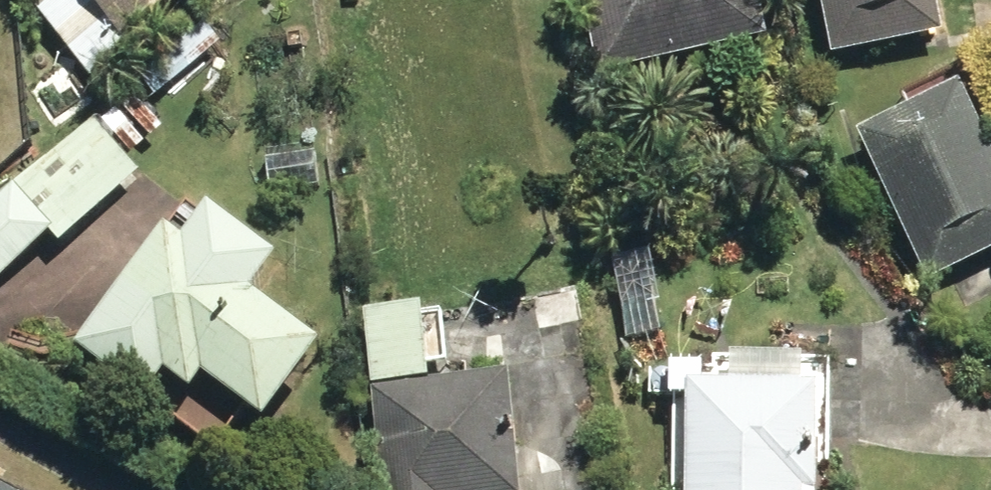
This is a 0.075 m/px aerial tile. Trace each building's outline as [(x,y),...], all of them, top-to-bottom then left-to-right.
[(100,79),(144,47),(136,37),(186,0),(49,0),(43,4),(100,79)] [(618,75),(791,42),(783,0),(604,0),(618,75)] [(850,52),(960,35),(954,0),(842,0),(850,52)] [(150,77),(166,98),(234,46),(219,25),(150,77)] [(46,102),(66,126),(98,100),(79,74),(46,102)] [(942,282),(990,260),(990,111),(980,87),(877,132),(942,282)] [(104,122),(0,213),(0,267),(12,280),(64,234),(75,244),(152,175),(104,122)] [(278,161),(281,193),(335,188),(332,156),(278,161)] [(350,348),(195,227),(98,350),(166,403),(189,374),(215,395),(229,378),(289,425),(350,348)] [(625,267),(634,340),(673,335),(665,263),(625,267)] [(397,489),(542,489),(533,380),(455,386),(448,310),(382,315),(397,489)] [(843,395),(714,387),(707,489),(837,489),(843,395)]
